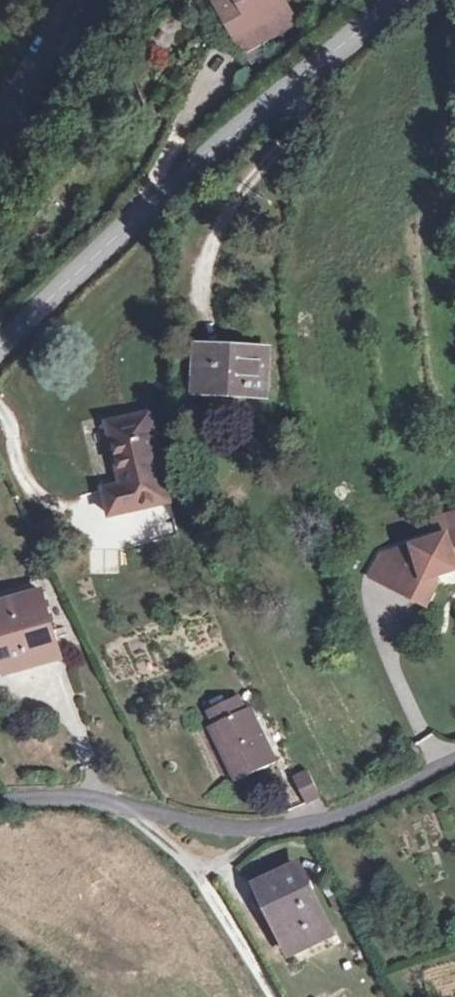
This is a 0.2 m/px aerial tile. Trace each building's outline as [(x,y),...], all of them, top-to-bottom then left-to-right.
[(282,0),(225,0),(217,5),(233,34),(235,34),(244,50),(294,22),(282,0)] [(154,45),(144,67),(164,76),(174,53),(154,45)] [(266,350),(200,347),(198,383),(230,385),(229,393),(264,395),(266,350)] [(230,385),(198,383),(198,392),(229,393),(230,385)] [(169,500),(149,415),(110,424),(124,485),(105,490),(111,514),(169,500)] [(435,522),(440,537),(447,535),(446,531),(454,528),(454,515),(435,522)] [(446,531),(447,535),(440,537),(383,556),(372,577),(426,604),(436,585),(433,577),(454,569),(454,528),(446,531)] [(0,605),(0,636),(2,644),(10,671),(58,657),(40,593),(0,605)] [(2,644),(0,645),(0,674),(10,671),(2,644)] [(244,710),(238,696),(208,711),(215,724),(210,726),(238,780),(275,763),(249,708),(244,710)] [(308,771),(294,778),(307,803),(320,796),(308,771)] [(332,934),(296,866),(261,888),(296,954),(332,934)]
